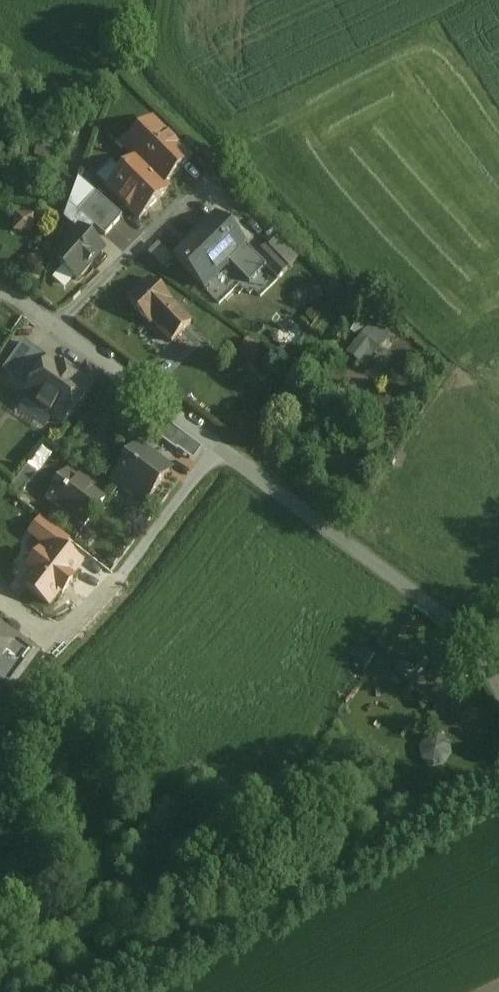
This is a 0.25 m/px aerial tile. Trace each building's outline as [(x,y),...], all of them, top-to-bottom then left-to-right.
[(190,162),(152,124),(125,151),(136,162),(163,189),(190,162)] [(163,189),(136,162),(108,190),(139,221),(167,193),(163,189)] [(122,219),(95,195),(78,214),(104,238),(122,219)] [(32,233),(35,214),(15,211),(12,231),(32,233)] [(216,218),(173,259),(203,290),(246,249),(216,218)] [(78,231),(68,242),(59,267),(76,282),(103,253),(78,231)] [(287,272),(265,249),(255,259),(277,282),(287,272)] [(150,282),(128,305),(149,326),(152,324),(171,343),(189,325),(170,306),(171,304),(150,282)] [(320,287),(296,288),(297,304),(321,302),(320,287)] [(343,349),(360,366),(391,337),(374,319),(343,349)] [(249,341),(237,353),(250,365),(261,353),(249,341)] [(49,363),(23,344),(2,372),(29,391),(49,363)] [(90,391),(50,362),(49,363),(29,391),(23,398),(63,427),(90,391)] [(187,438),(162,420),(152,434),(151,434),(176,453),(187,438)] [(139,426),(120,452),(130,459),(137,450),(150,433),(151,434),(152,434),(139,426)] [(137,450),(130,459),(114,480),(125,488),(123,492),(133,500),(136,496),(146,504),(169,473),(157,465),(155,459),(149,458),(137,450)] [(27,467),(8,493),(18,500),(37,474),(27,467)] [(105,501),(67,473),(67,472),(46,499),(84,528),(105,501)] [(55,547),(62,552),(70,542),(41,519),(29,535),(51,551),(55,547)] [(72,580),(82,567),(62,552),(55,547),(51,551),(45,559),(39,555),(27,570),(33,575),(23,588),(50,609),(60,595),(64,598),(76,582),(72,580)] [(4,690),(32,652),(0,628),(0,687),(4,690)] [(444,732),(418,742),(426,766),(453,756),(444,732)]
